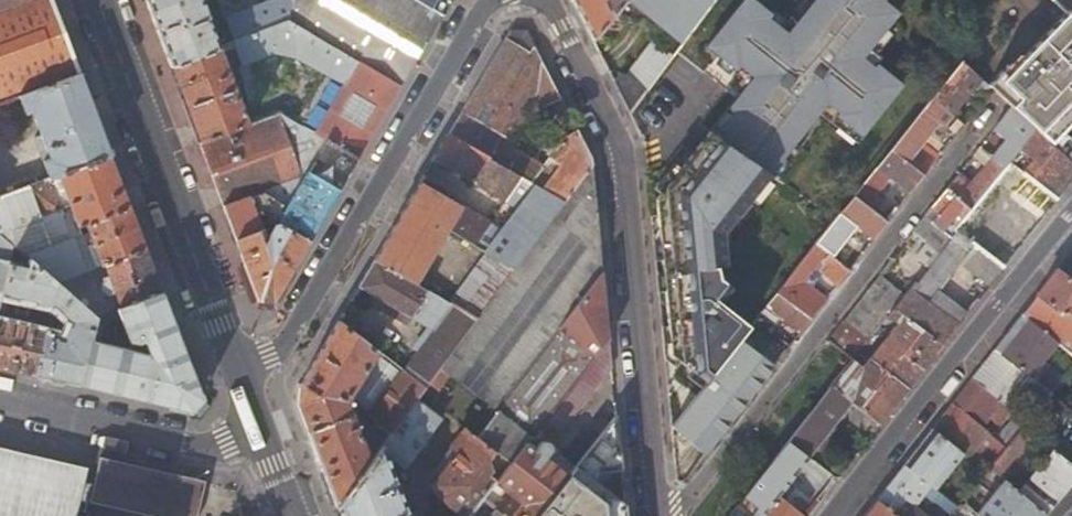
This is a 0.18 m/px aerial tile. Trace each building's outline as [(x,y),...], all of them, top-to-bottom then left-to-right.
[(15,98),(21,95),(80,73),(52,0),(21,0),(3,7),(0,8),(0,103),(15,98)] [(171,65),(220,47),(203,0),(147,0),(171,65)] [(273,1),(226,18),(235,41),(290,21),(292,0),(275,0),(273,1)] [(304,0),(292,0),(290,21),(235,41),(234,42),(237,51),(243,66),(239,68),(246,84),(244,85),(250,101),(263,95),(252,64),(275,55),(296,55),(324,71),(298,115),(287,109),(281,112),(358,157),(401,85),(298,25),(310,4),(304,0)] [(401,85),(443,14),(420,0),(304,0),(310,4),(298,25),(401,85)] [(443,14),(451,0),(420,0),(443,14)] [(593,39),(608,20),(625,0),(573,0),(593,39)] [(683,43),(715,0),(625,0),(608,20),(669,32),(683,43)] [(658,197),(660,217),(666,216),(668,238),(662,239),(671,329),(677,328),(679,350),(673,350),(673,353),(708,381),(723,363),(743,338),(746,334),(715,309),(727,294),(716,285),(717,274),(725,275),(730,226),(827,95),(839,104),(836,107),(863,127),(902,74),(875,55),(873,58),(861,49),(895,3),(891,0),(805,0),(785,28),(765,13),(768,9),(756,0),(738,0),(705,44),(736,67),(740,63),(753,73),(729,105),(734,109),(715,133),(710,129),(658,197)] [(1068,14),(1010,76),(1004,71),(990,86),(994,90),(1013,107),(1038,130),(1071,161),(1071,136),(1067,132),(1071,127),(1071,0),(1053,0),(1068,14)] [(564,124),(573,120),(528,30),(510,30),(449,134),(563,204),(593,164),(592,158),(578,130),(565,137),(543,167),(499,140),(502,135),(508,138),(535,98),(542,109),(547,106),(555,122),(561,119),(564,124)] [(621,73),(615,82),(631,113),(679,48),(669,41),(664,48),(654,41),(628,76),(621,73)] [(230,54),(237,51),(234,42),(227,44),(230,54)] [(249,123),(220,47),(171,65),(200,140),(249,123)] [(976,88),(987,99),(994,90),(990,86),(968,65),(963,61),(962,63),(935,97),(951,111),(967,125),(970,120),(958,110),(976,88)] [(0,197),(49,179),(59,175),(111,156),(96,116),(80,73),(21,95),(27,112),(33,110),(43,137),(37,139),(42,154),(0,169),(0,196),(0,197)] [(916,154),(951,111),(935,97),(892,151),(926,177),(940,158),(929,150),(922,158),(916,154)] [(15,98),(0,103),(0,126),(8,123),(10,130),(25,125),(15,98)] [(1038,130),(1013,107),(995,131),(1007,140),(994,157),(987,166),(972,185),(960,175),(948,189),(974,210),(1013,162),(1038,130)] [(358,157),(281,112),(249,123),(200,140),(259,299),(274,300),(358,157)] [(973,241),(1006,267),(1060,198),(1071,183),(1071,161),(1038,130),(1013,162),(1026,172),(1007,196),(1003,193),(991,209),(995,212),(973,241)] [(431,180),(424,176),(407,206),(465,240),(490,255),(515,270),(554,216),(563,204),(449,134),(434,159),(505,202),(507,200),(519,207),(505,225),(500,222),(490,236),(483,232),(489,223),(459,206),(460,204),(428,185),(431,180)] [(994,157),(981,147),(975,156),(987,166),(994,157)] [(884,173),(912,194),(926,177),(892,151),(878,168),(884,173)] [(87,222),(103,265),(146,249),(128,201),(111,156),(59,175),(78,225),(87,222)] [(573,231),(596,201),(593,164),(563,204),(554,216),(573,231)] [(884,173),(878,168),(865,185),(871,189),(884,173)] [(11,234),(7,239),(9,242),(13,245),(27,257),(86,236),(97,267),(103,265),(87,222),(78,225),(59,175),(49,179),(61,210),(27,223),(21,221),(21,219),(3,226),(11,234)] [(49,179),(0,197),(0,198),(0,233),(7,239),(11,234),(3,226),(21,219),(21,221),(27,223),(61,210),(49,179)] [(879,195),(871,189),(865,185),(856,196),(870,207),(879,195)] [(947,216),(939,225),(953,237),(959,230),(966,221),(974,210),(948,189),(935,207),(947,216)] [(890,222),(870,207),(856,196),(842,214),(832,227),(835,230),(845,216),(876,240),(890,222)] [(573,231),(554,216),(515,270),(477,320),(475,323),(532,365),(560,329),(603,273),(596,201),(573,231)] [(427,291),(465,240),(407,206),(375,260),(427,291)] [(915,232),(941,253),(953,237),(939,225),(927,216),(915,232)] [(974,227),(966,221),(959,230),(967,236),(974,227)] [(865,253),(840,234),(836,231),(835,230),(832,227),(818,244),(851,271),(865,253)] [(961,258),(993,283),(1006,267),(973,241),(967,236),(959,230),(953,237),(941,253),(931,265),(946,277),(961,258)] [(86,236),(27,257),(56,283),(97,267),(86,236)] [(824,268),(842,283),(851,271),(818,244),(779,293),(813,320),(829,300),(811,285),(824,268)] [(1,300),(0,305),(0,366),(71,382),(80,385),(96,318),(56,283),(27,257),(13,245),(10,262),(2,294),(54,306),(71,320),(62,336),(50,334),(51,331),(5,321),(9,301),(1,300)] [(97,267),(56,283),(96,318),(162,293),(159,285),(146,249),(103,265),(97,267)] [(490,255),(451,305),(477,320),(515,270),(490,255)] [(1,300),(2,294),(10,262),(0,259),(0,305),(1,300)] [(407,365),(430,384),(442,367),(475,323),(477,320),(451,305),(432,294),(427,291),(375,260),(360,286),(381,299),(377,306),(404,322),(409,322),(412,317),(428,327),(413,349),(417,352),(407,365)] [(936,293),(946,277),(931,265),(913,287),(931,300),(936,293)] [(1063,265),(1059,270),(1071,280),(1071,268),(1070,271),(1063,265)] [(1023,316),(1071,352),(1071,280),(1059,270),(1038,297),(1023,316)] [(555,371),(574,385),(610,340),(603,273),(560,329),(590,352),(586,357),(573,347),(555,371)] [(897,307),(906,296),(881,276),(830,340),(855,360),(859,355),(887,320),(897,307)] [(966,317),(936,293),(931,300),(913,287),(906,296),(897,307),(945,345),(966,317)] [(80,385),(191,411),(202,399),(162,293),(96,318),(80,385)] [(778,319),(800,336),(813,320),(779,293),(746,334),(743,338),(777,365),(791,347),(783,340),(779,344),(766,333),(778,319)] [(864,359),(859,355),(855,360),(834,387),(882,425),(945,345),(897,307),(887,320),(896,327),(865,367),(860,364),(864,359)] [(1042,385),(1051,392),(1052,391),(1071,366),(1071,352),(1023,316),(997,350),(1038,383),(1044,376),(1036,369),(1052,348),(1064,358),(1042,385)] [(390,438),(417,401),(426,390),(339,321),(300,387),(298,403),(338,507),(372,462),(390,438)] [(532,365),(475,323),(442,367),(450,373),(497,409),(522,378),(532,365)] [(590,352),(560,329),(532,365),(522,378),(497,409),(533,437),(534,435),(574,385),(555,371),(573,347),(586,357),(590,352)] [(673,425),(708,451),(777,365),(743,338),(723,363),(708,381),(673,425)] [(554,440),(612,366),(610,340),(574,385),(534,435),(538,437),(543,431),(554,440)] [(1016,395),(1036,410),(1050,393),(1051,392),(1042,385),(1038,383),(997,350),(974,378),(1003,401),(1008,405),(1016,395)] [(1052,391),(1071,409),(1071,366),(1052,391)] [(437,389),(450,373),(442,367),(430,384),(437,389)] [(983,426),(1003,401),(974,378),(954,404),(983,426)] [(849,418),(872,436),(882,425),(834,387),(817,408),(791,440),(811,456),(850,406),(854,409),(849,418)] [(417,401),(390,438),(372,462),(338,507),(341,515),(410,515),(388,458),(392,453),(409,467),(443,421),(417,401)] [(977,450),(971,458),(986,471),(990,467),(1007,445),(999,438),(983,426),(954,404),(934,430),(961,451),(968,442),(977,450)] [(1023,408),(1019,414),(1028,420),(1032,415),(1023,408)] [(498,454),(511,464),(528,443),(533,437),(497,409),(476,436),(498,454)] [(1019,414),(999,438),(1007,445),(1015,436),(1025,423),(1028,420),(1019,414)] [(623,471),(617,416),(569,475),(537,515),(627,515),(626,507),(601,493),(600,473),(623,471)] [(1005,480),(1041,436),(1025,423),(1015,436),(1007,445),(990,467),(995,471),(1005,480)] [(498,454),(476,436),(466,428),(452,446),(459,452),(433,484),(440,497),(465,515),(470,515),(484,498),(497,482),(488,475),(491,471),(488,465),(498,454)] [(937,488),(964,453),(961,451),(934,430),(907,464),(937,488)] [(811,456),(791,440),(751,490),(746,497),(771,515),(807,515),(780,495),(811,456)] [(528,443),(511,464),(497,482),(484,498),(507,515),(537,515),(569,475),(546,457),(551,452),(551,451),(551,447),(548,444),(544,443),(542,444),(540,445),(536,450),(528,443)] [(1019,491),(1047,514),(1071,485),(1071,462),(1055,448),(1019,491)] [(92,504),(151,515),(202,515),(214,461),(182,454),(178,474),(101,458),(92,504)] [(815,500),(835,475),(831,472),(825,467),(818,462),(799,487),(815,500)] [(829,462),(825,467),(831,472),(836,467),(829,462)] [(937,488),(907,464),(879,500),(899,515),(925,515),(914,507),(927,490),(932,494),(937,488)] [(89,509),(86,508),(88,500),(92,483),(78,479),(76,483),(0,465),(0,515),(87,515),(89,509)] [(991,476),(995,471),(990,467),(986,471),(985,472),(991,476)] [(978,513),(981,515),(1046,515),(1047,514),(1019,491),(1005,480),(978,513)] [(746,497),(737,508),(740,510),(741,509),(744,511),(747,507),(748,508),(752,515),(754,515),(771,515),(746,497)] [(484,498),(470,515),(507,515),(484,498)] [(879,500),(866,515),(899,515),(879,500)]
